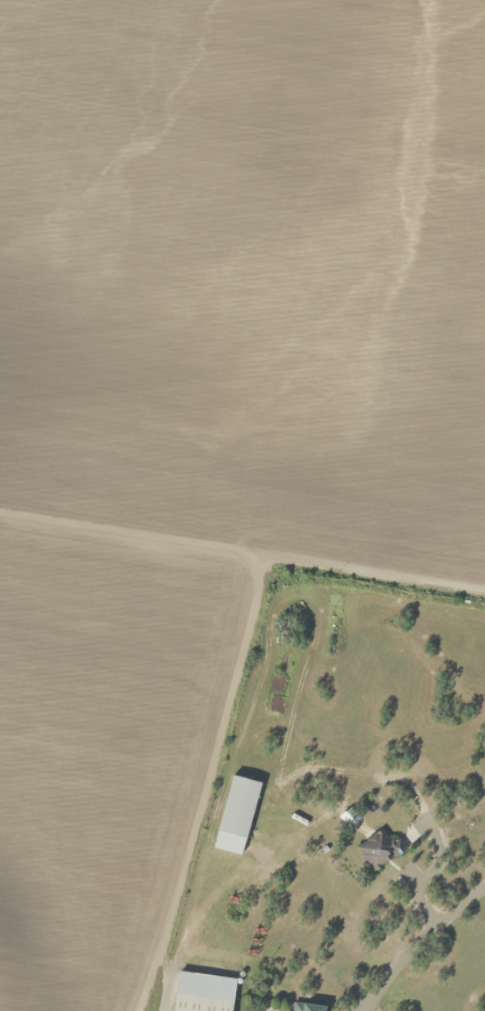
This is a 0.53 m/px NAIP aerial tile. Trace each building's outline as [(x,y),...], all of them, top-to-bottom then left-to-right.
[(259,783),(230,776),(213,850),(242,857),(259,783)] [(355,848),(373,873),(405,849),(397,838),(391,843),(380,829),(355,848)] [(232,1002),(174,995),(172,1010),(231,1010),(232,1002)]
